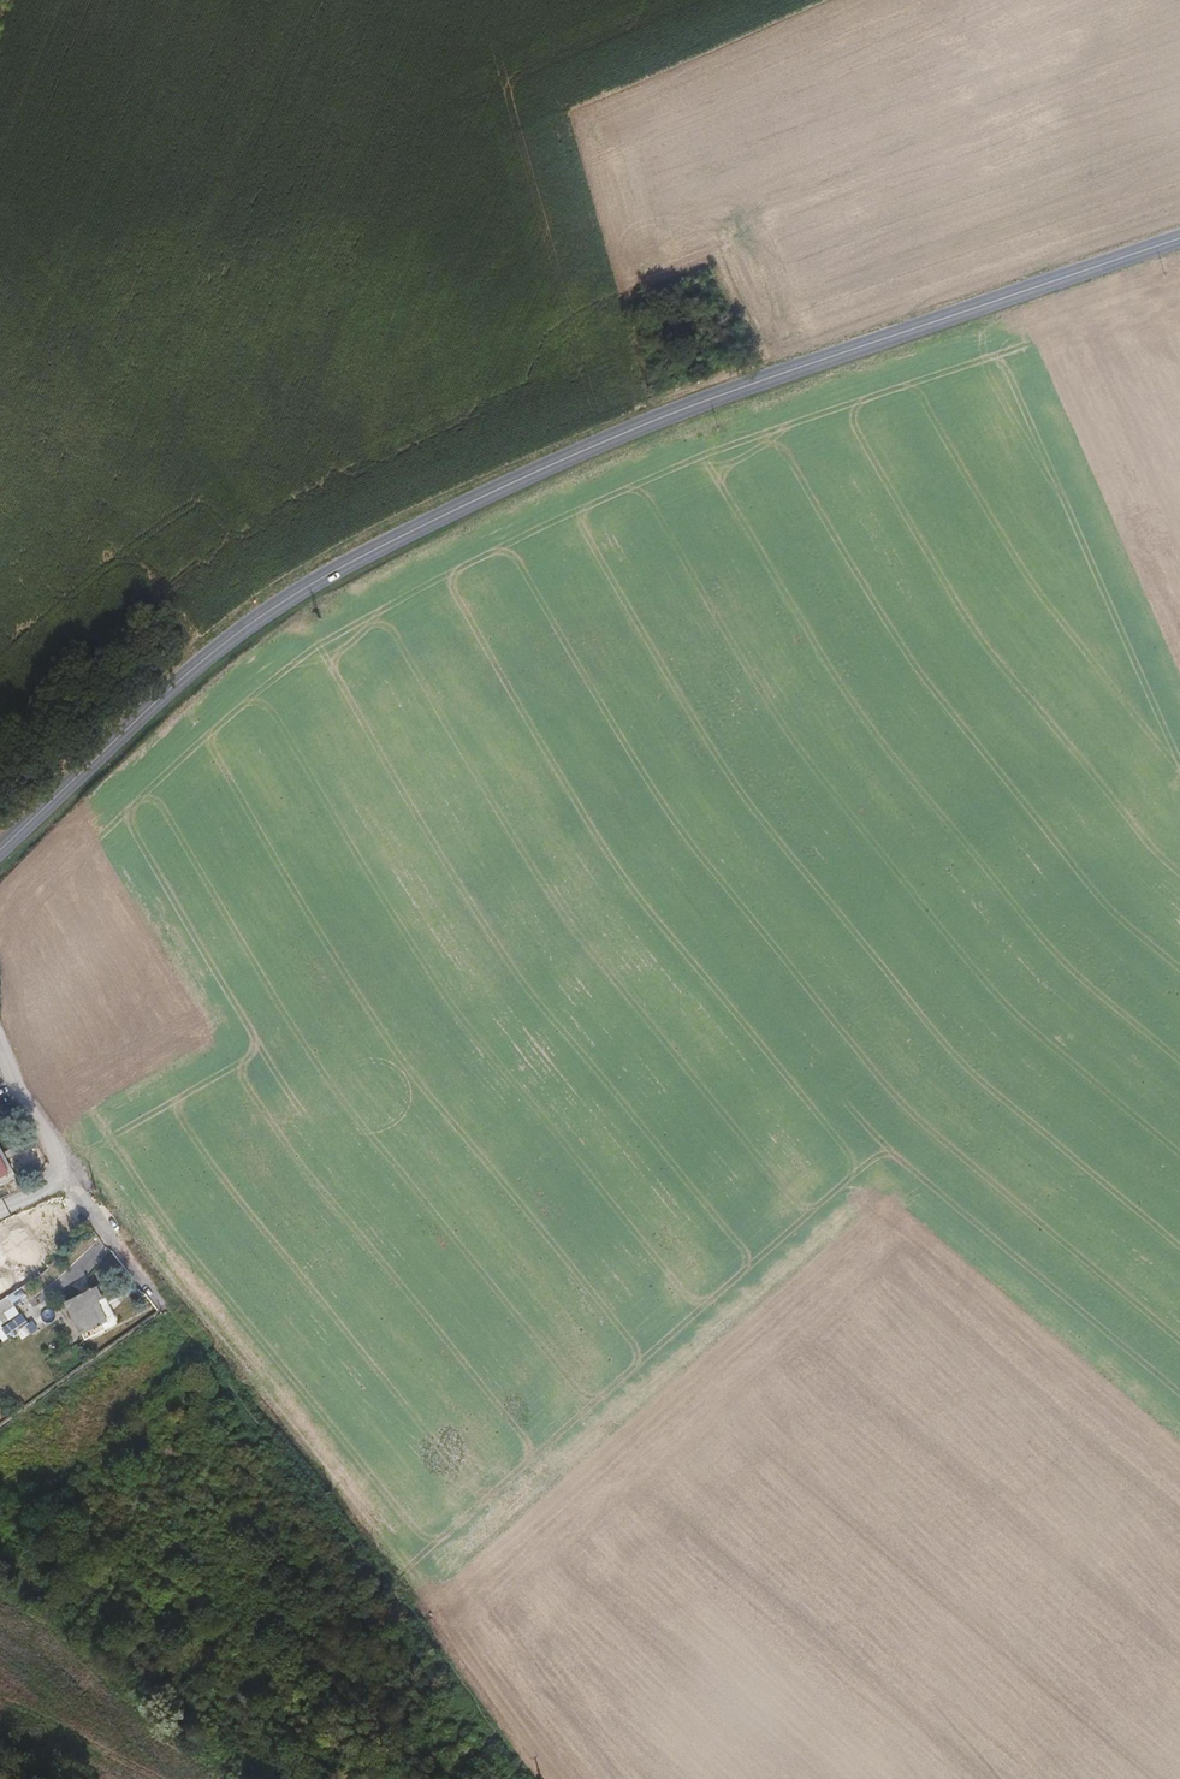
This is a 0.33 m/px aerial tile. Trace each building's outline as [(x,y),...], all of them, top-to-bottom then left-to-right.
[(4,1156),(0,1158),(0,1198),(19,1189),(4,1156)] [(27,1226),(13,1233),(0,1241),(0,1313),(11,1307),(12,1306),(19,1302),(59,1278),(27,1226)] [(69,1312),(72,1320),(83,1346),(104,1337),(107,1343),(116,1339),(118,1336),(118,1334),(118,1332),(110,1311),(106,1313),(100,1299),(99,1300),(69,1312)] [(20,1317),(12,1306),(11,1307),(0,1313),(0,1328),(20,1317)]
